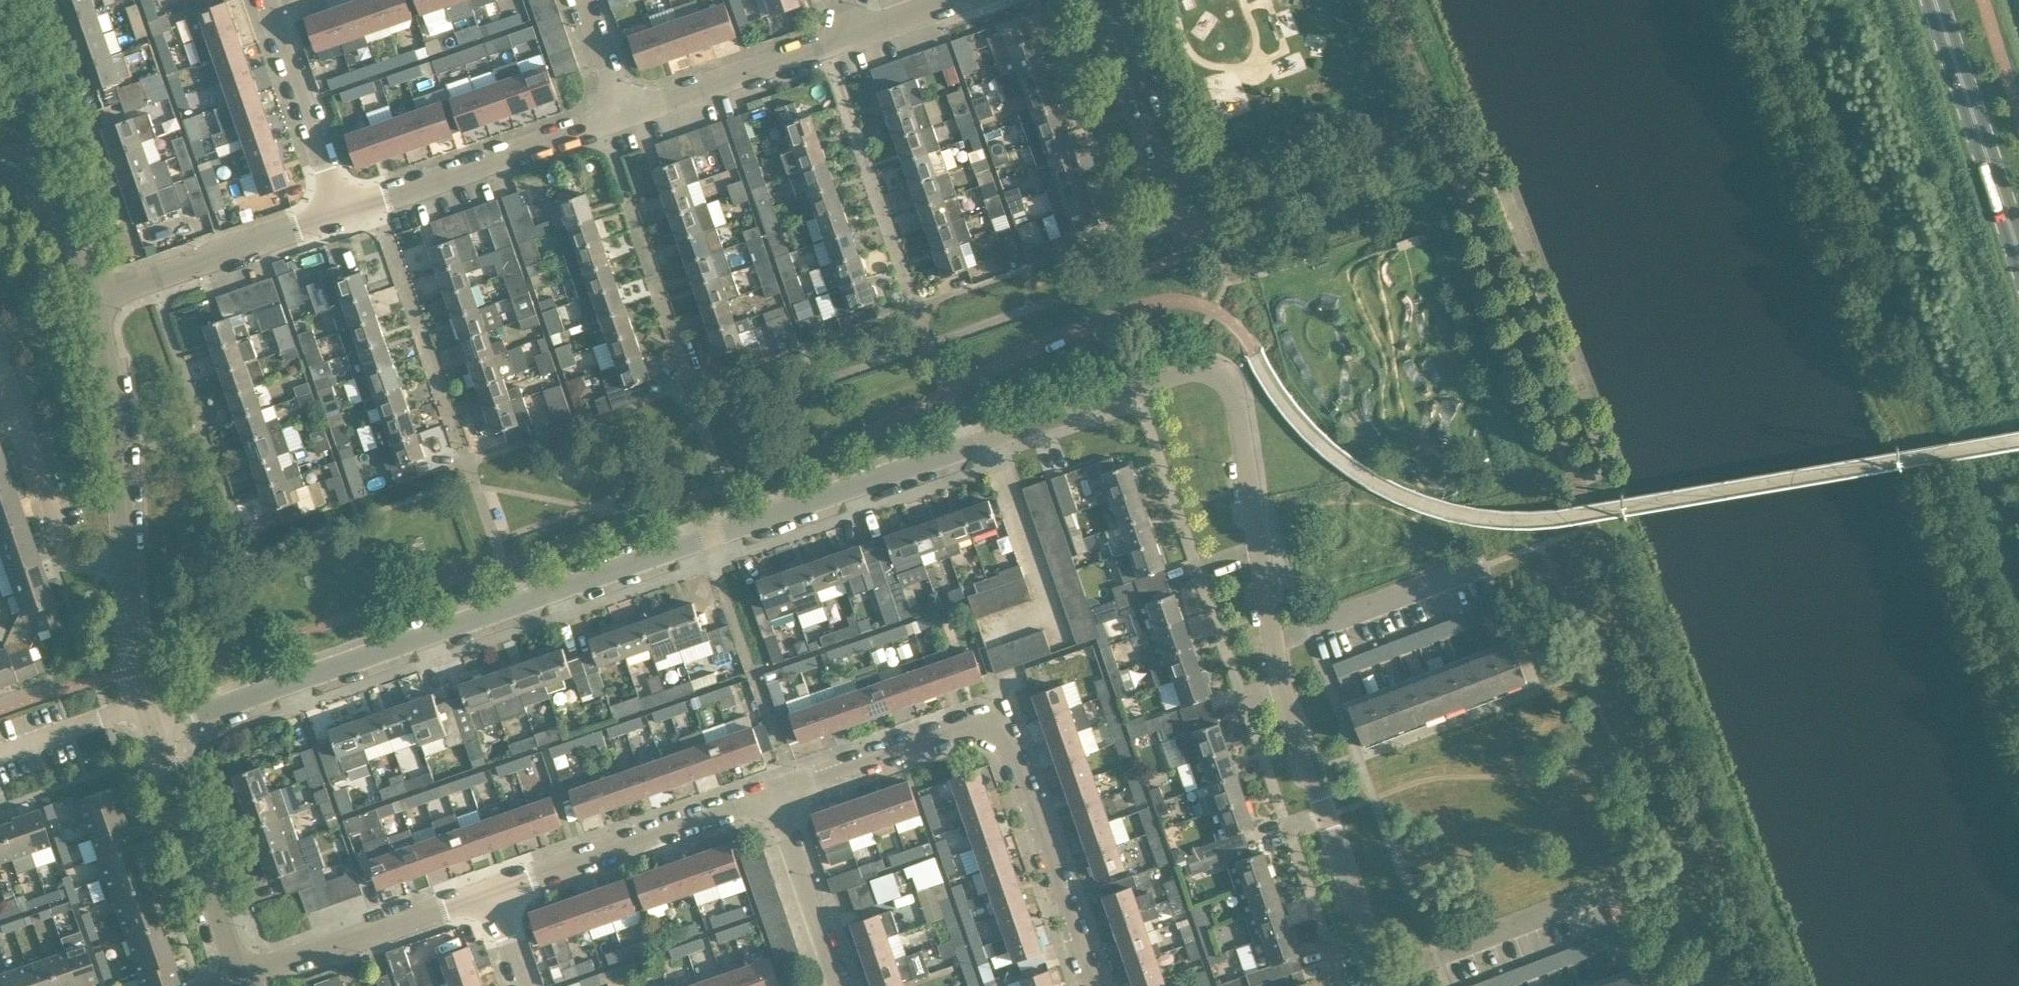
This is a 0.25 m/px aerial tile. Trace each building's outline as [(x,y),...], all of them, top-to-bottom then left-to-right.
[(65,19),(97,8),(94,0),(59,0),(65,19)] [(149,20),(159,17),(153,0),(142,0),(149,20)] [(342,41),(346,53),(369,45),(365,33),(354,0),(330,9),(342,41)] [(380,0),(355,0),(354,0),(365,33),(389,24),(380,0)] [(407,0),(380,0),(389,24),(412,16),(407,0)] [(445,0),(418,0),(423,13),(446,4),(445,0)] [(556,0),(531,0),(535,10),(557,2),(556,0)] [(635,0),(609,0),(613,10),(629,5),(628,2),(635,0)] [(731,2),(737,19),(746,16),(741,0),(738,0),(731,2)] [(772,14),(799,5),(798,0),(767,0),(772,14)] [(227,2),(200,11),(185,16),(193,39),(235,24),(227,2)] [(561,13),(557,2),(535,10),(539,21),(561,13)] [(127,6),(132,22),(142,18),(136,3),(127,6)] [(726,3),(702,12),(713,43),(737,35),(726,3)] [(629,35),(645,25),(632,4),(616,13),(629,35)] [(105,31),(97,8),(65,19),(74,42),(105,31)] [(342,41),(330,9),(307,17),(318,49),(342,41)] [(524,22),(521,12),(503,18),(507,28),(524,22)] [(713,43),(702,12),(678,20),(689,51),(713,43)] [(168,13),(159,17),(149,20),(160,51),(170,47),(164,32),(174,29),(168,13)] [(565,24),(561,13),(539,21),(542,32),(565,24)] [(1018,17),(995,26),(1002,47),(998,49),(1007,73),(1044,61),(1036,37),(1026,40),(1018,17)] [(147,35),(142,18),(132,22),(138,38),(147,35)] [(503,18),(480,26),(483,36),(507,28),(503,18)] [(689,51),(678,20),(655,28),(665,59),(689,51)] [(479,23),(456,31),(457,34),(460,44),(484,36),(483,36),(480,26),(479,23)] [(243,47),(235,24),(193,39),(201,62),(215,57),(243,47)] [(568,36),(565,24),(542,32),(546,43),(568,36)] [(533,25),(509,33),(514,49),(538,41),(533,25)] [(665,59),(655,28),(631,36),(642,67),(665,59)] [(113,55),(104,32),(73,43),(82,66),(113,55)] [(460,44),(457,34),(439,40),(443,50),(460,44)] [(963,74),(978,69),(966,35),(952,40),(958,59),(963,74)] [(572,47),(568,36),(546,43),(550,55),(572,47)] [(493,39),(485,42),(491,57),(498,54),(493,39)] [(485,42),(462,50),(467,65),(491,57),(485,42)] [(954,66),(946,43),(935,47),(943,69),(954,66)] [(176,64),(170,47),(160,51),(166,67),(176,64)] [(251,70),(243,47),(215,57),(201,62),(209,84),(223,80),(251,70)] [(576,58),(572,47),(550,55),(554,66),(576,58)] [(943,69),(935,47),(924,50),(932,73),(942,70),(943,69)] [(415,48),(399,53),(403,64),(418,59),(415,48)] [(462,50),(432,60),(437,75),(467,65),(462,50)] [(932,73),(924,50),(913,54),(921,77),(932,73)] [(403,64),(399,53),(382,59),(386,70),(403,64)] [(921,77),(913,54),(902,58),(910,81),(917,78),(921,77)] [(90,90),(121,79),(113,55),(82,66),(90,90)] [(580,69),(576,58),(554,66),(558,77),(580,69)] [(925,101),(917,78),(910,81),(902,58),(880,66),(888,88),(879,91),(887,115),(925,101)] [(534,104),(522,72),(519,61),(495,69),(499,80),(510,113),(534,104)] [(1052,84),(1044,61),(1007,73),(1015,97),(1018,96),(1017,95),(1052,84)] [(369,64),(352,70),(356,81),(373,75),(369,64)] [(421,64),(404,70),(408,80),(425,74),(421,64)] [(557,96),(546,64),(522,72),(534,104),(557,96)] [(943,69),(942,70),(948,86),(960,82),(954,66),(943,69)] [(259,92),(251,70),(223,80),(231,102),(259,92)] [(352,70),(327,79),(331,90),(356,81),(352,70)] [(408,80),(404,70),(388,76),(391,86),(408,80)] [(122,101),(165,86),(165,84),(161,74),(142,80),(141,80),(118,88),(122,101)] [(186,92),(180,75),(170,79),(176,96),(186,92)] [(375,80),(358,86),(361,96),(378,90),(375,80)] [(510,113),(499,80),(475,88),(487,121),(510,113)] [(1059,107),(1052,84),(1017,95),(1018,96),(1026,94),(1030,106),(1022,108),(1018,110),(1021,120),(1059,107)] [(126,112),(169,97),(165,86),(122,101),(126,112)] [(361,96),(358,86),(340,92),(344,102),(361,96)] [(487,121),(475,88),(475,89),(452,97),(463,128),(463,129),(487,121)] [(192,109),(186,92),(176,96),(182,113),(192,109)] [(231,102),(216,108),(224,130),(267,115),(259,92),(231,102)] [(973,100),(977,110),(992,104),(988,94),(973,100)] [(453,132),(442,100),(418,108),(429,141),(453,132)] [(933,124),(925,101),(887,115),(895,137),(933,124)] [(953,106),(956,116),(971,111),(968,101),(953,106)] [(819,138),(811,115),(801,118),(795,102),(776,109),(782,126),(786,124),(790,136),(778,141),(781,151),(819,138)] [(995,113),(992,104),(977,110),(980,119),(995,113)] [(1067,130),(1059,107),(1021,120),(1029,143),(1067,130)] [(429,141),(418,108),(395,117),(406,149),(429,141)] [(743,114),(742,114),(744,122),(762,116),(760,108),(743,114)] [(974,122),(971,111),(956,116),(959,126),(974,122)] [(739,153),(753,148),(748,133),(744,122),(742,114),(727,119),(733,138),(739,153)] [(275,138),(267,115),(224,130),(214,134),(218,146),(243,137),(247,148),(275,138)] [(135,117),(134,118),(104,128),(112,152),(143,141),(135,117)] [(406,149),(395,117),(371,125),(382,157),(406,149)] [(185,125),(191,142),(202,138),(196,121),(185,125)] [(730,144),(722,121),(711,125),(719,148),(720,147),(730,144)] [(903,160),(941,147),(933,124),(895,137),(903,160)] [(382,157),(371,125),(348,134),(359,165),(382,157)] [(719,148),(711,125),(700,129),(707,152),(719,148)] [(707,152),(700,129),(688,133),(696,155),(707,152)] [(1075,152),(1067,130),(1029,143),(1037,166),(1075,152)] [(696,155),(688,133),(677,137),(685,159),(692,157),(696,155)] [(173,139),(178,155),(189,151),(183,135),(173,139)] [(700,179),(692,157),(685,159),(677,137),(656,144),(664,166),(655,170),(663,193),(688,184),(700,179)] [(207,154),(202,138),(191,142),(197,158),(207,154)] [(283,161),(275,138),(247,148),(255,170),(283,161)] [(827,161),(819,138),(781,151),(789,174),(827,161)] [(150,165),(143,141),(112,152),(119,175),(150,165)] [(990,145),(993,155),(1007,150),(1004,141),(990,145)] [(738,167),(730,144),(720,147),(728,170),(738,167)] [(949,170),(941,147),(903,160),(911,183),(949,170)] [(968,153),(972,163),(987,157),(983,147),(968,153)] [(1010,161),(1007,150),(993,155),(996,165),(1010,161)] [(194,167),(189,151),(178,155),(184,171),(194,167)] [(1083,175),(1075,152),(1037,166),(1045,189),(1046,189),(1046,188),(1083,175)] [(990,168),(987,157),(972,163),(975,173),(990,168)] [(761,169),(757,160),(743,165),(746,174),(761,169)] [(290,183),(283,161),(255,170),(263,193),(290,183)] [(835,184),(827,161),(789,174),(798,199),(810,194),(809,193),(835,184)] [(158,189),(150,165),(119,175),(128,199),(158,189)] [(219,183),(213,165),(202,169),(208,186),(219,183)] [(957,193),(949,170),(911,183),(919,206),(957,193)] [(766,183),(762,173),(748,178),(751,188),(766,183)] [(210,211),(201,188),(197,175),(184,179),(198,216),(210,211)] [(1091,198),(1083,175),(1046,188),(1046,189),(1054,211),(1091,198)] [(746,189),(743,179),(728,184),(732,194),(746,189)] [(158,189),(128,199),(136,223),(166,212),(182,207),(174,183),(158,189)] [(227,205),(219,183),(208,186),(216,209),(227,205)] [(770,194),(766,183),(751,188),(755,199),(770,194)] [(695,206),(688,184),(663,193),(670,216),(696,207),(695,206)] [(843,207),(835,184),(809,193),(810,194),(817,216),(843,207)] [(1005,192),(1008,201),(1022,197),(1019,187),(1005,192)] [(750,199),(746,189),(732,194),(735,204),(750,199)] [(518,192),(504,197),(520,243),(535,238),(569,226),(594,217),(586,194),(561,202),(548,207),(552,219),(535,225),(527,204),(523,206),(518,192)] [(965,216),(957,193),(919,206),(927,229),(965,216)] [(999,194),(984,199),(988,208),(1002,203),(999,194)] [(1025,207),(1022,197),(1008,201),(1012,211),(1025,207)] [(1061,234),(1024,248),(1029,264),(1086,244),(1080,228),(1099,222),(1091,198),(1053,211),(1061,234)] [(505,222),(497,199),(487,203),(495,226),(505,222)] [(708,201),(697,205),(695,206),(696,207),(670,216),(678,239),(704,230),(716,226),(708,201)] [(495,226),(487,203),(476,207),(484,230),(489,228),(495,226)] [(1006,214),(1002,203),(988,208),(991,219),(1006,214)] [(484,230),(476,207),(464,211),(472,234),(484,230)] [(851,230),(843,207),(817,216),(825,239),(851,230)] [(472,234),(464,211),(453,215),(461,238),(471,234),(472,234)] [(438,271),(479,257),(471,234),(461,238),(453,215),(432,222),(440,245),(430,248),(438,271)] [(973,240),(965,216),(927,229),(935,252),(960,244),(961,244),(973,240)] [(602,240),(594,217),(569,226),(577,248),(577,249),(602,240)] [(782,228),(778,217),(763,222),(767,233),(782,228)] [(495,226),(489,228),(492,238),(509,232),(505,222),(495,226)] [(399,231),(411,272),(433,266),(422,225),(399,231)] [(725,248),(716,226),(705,230),(704,230),(678,239),(686,262),(712,253),(725,248)] [(758,226),(744,231),(748,240),(762,235),(758,226)] [(1018,250),(1015,241),(1010,226),(996,231),(1005,255),(1018,250)] [(786,240),(782,228),(767,233),(771,245),(786,240)] [(859,253),(851,230),(825,239),(833,262),(859,253)] [(765,245),(762,235),(748,240),(751,250),(765,245)] [(542,261),(535,238),(520,243),(528,266),(542,261)] [(611,263),(602,240),(577,249),(577,248),(563,253),(572,276),(611,263)] [(969,267),(961,244),(960,244),(935,252),(944,276),(969,267)] [(522,268),(513,245),(497,251),(505,273),(508,272),(508,273),(522,268)] [(733,271),(725,248),(712,253),(686,262),(694,285),(733,271)] [(867,276),(859,253),(833,262),(821,266),(829,289),(841,285),(867,276)] [(471,285),(467,272),(482,267),(479,257),(438,271),(446,294),(471,285)] [(778,281),(770,258),(756,263),(764,286),(778,281)] [(545,270),(542,261),(528,266),(531,275),(545,270)] [(619,286),(611,263),(572,276),(580,299),(593,294),(619,286)] [(798,274),(794,263),(779,268),(783,279),(798,274)] [(339,266),(319,272),(332,308),(369,295),(361,272),(343,278),(339,266)] [(525,277),(522,268),(508,273),(511,282),(525,277)] [(740,294),(733,271),(694,285),(702,307),(727,299),(727,298),(740,294)] [(802,286),(798,274),(783,279),(787,291),(802,286)] [(867,303),(873,301),(875,300),(874,297),(876,296),(877,294),(875,286),(872,285),(870,286),(867,276),(841,285),(829,289),(830,292),(836,312),(842,329),(873,318),(867,303)] [(280,300),(272,277),(250,284),(258,307),(280,300)] [(781,291),(778,281),(764,286),(767,296),(781,291)] [(258,307),(250,284),(239,288),(247,311),(258,307)] [(480,308),(479,308),(471,285),(446,294),(454,317),(480,308)] [(627,308),(619,286),(593,294),(601,316),(602,317),(627,308)] [(247,311),(239,288),(228,292),(236,315),(247,311)] [(537,314),(530,291),(512,296),(520,320),(537,314)] [(246,320),(233,325),(230,317),(236,315),(228,292),(217,296),(225,319),(205,325),(213,349),(251,336),(246,320)] [(369,295),(332,308),(340,331),(378,318),(369,295)] [(540,301),(544,312),(557,307),(554,296),(540,301)] [(735,321),(727,299),(702,307),(710,330),(735,322),(735,321)] [(487,331),(504,325),(496,302),(479,308),(480,308),(454,317),(462,340),(488,331),(487,331)] [(287,322),(280,303),(256,311),(263,331),(287,322)] [(557,307),(544,312),(547,321),(551,335),(560,332),(565,330),(561,317),(557,307)] [(785,307),(770,312),(775,326),(777,325),(790,321),(785,307)] [(635,331),(627,308),(602,317),(601,316),(589,321),(593,332),(605,327),(610,340),(635,331)] [(541,324),(537,314),(520,320),(524,330),(541,324)] [(739,332),(752,328),(749,317),(737,321),(735,321),(735,322),(710,330),(719,355),(730,351),(744,346),(739,332)] [(378,318),(340,331),(348,354),(361,349),(386,341),(378,318)] [(790,321),(777,325),(781,338),(795,333),(791,320),(790,321)] [(317,339),(313,328),(299,333),(303,344),(317,339)] [(508,350),(507,349),(504,338),(492,342),(488,331),(462,340),(470,363),(508,350)] [(643,354),(635,331),(610,340),(618,363),(643,354)] [(297,346),(293,335),(278,340),(282,351),(297,346)] [(259,359),(251,336),(213,349),(221,372),(259,359)] [(317,339),(303,344),(311,366),(325,361),(317,339)] [(394,364),(386,341),(361,349),(368,371),(369,372),(394,364)] [(744,346),(730,351),(735,366),(757,358),(765,356),(760,341),(744,346)] [(556,347),(559,358),(574,353),(570,343),(556,347)] [(300,356),(297,346),(282,351),(285,361),(300,356)] [(515,373),(508,350),(470,363),(479,386),(504,377),(515,373)] [(535,355),(539,365),(553,360),(550,350),(535,355)] [(577,363),(574,353),(559,358),(563,367),(577,363)] [(651,378),(643,354),(618,363),(601,369),(615,409),(631,403),(626,387),(651,378)] [(267,381),(259,359),(221,372),(230,395),(254,386),(267,381)] [(557,369),(553,360),(539,365),(543,375),(557,369)] [(402,387),(394,364),(369,372),(369,373),(355,378),(363,400),(402,387)] [(329,374),(315,379),(318,390),(333,385),(329,375),(329,374)] [(525,395),(521,384),(508,389),(504,377),(479,386),(487,409),(525,395)] [(312,392),(309,381),(295,386),(294,386),(298,397),(312,392)] [(549,401),(566,395),(562,384),(545,389),(549,401)] [(341,408),(333,385),(318,390),(326,413),(341,408)] [(262,409),(254,386),(230,395),(237,418),(262,409)] [(410,409),(402,387),(363,400),(367,411),(371,423),(385,418),(410,409)] [(316,402),(312,392),(298,397),(299,401),(301,407),(316,402)] [(534,423),(532,418),(525,395),(487,409),(495,433),(505,429),(510,443),(532,435),(529,424),(534,423)] [(279,416),(266,421),(262,409),(237,418),(245,441),(283,428),(279,416)] [(418,432),(410,409),(385,418),(371,423),(379,446),(380,446),(393,442),(393,441),(418,432)] [(558,427),(575,422),(571,410),(554,416),(558,427)] [(346,421),(331,426),(334,436),(349,431),(346,421)] [(291,450),(283,428),(245,441),(253,464),(278,455),(278,454),(291,450)] [(328,438),(325,428),(310,432),(314,443),(328,438)] [(353,442),(349,431),(334,436),(338,447),(353,442)] [(426,456),(418,432),(393,441),(393,442),(380,446),(389,469),(393,468),(398,484),(420,476),(415,460),(426,456)] [(332,448),(328,438),(314,443),(317,453),(332,448)] [(9,456),(6,449),(2,451),(0,445),(0,459),(9,456)] [(298,462),(282,467),(278,455),(253,464),(261,487),(301,473),(298,462)] [(0,459),(0,482),(11,478),(7,465),(11,464),(9,456),(0,459)] [(1102,473),(1089,478),(1099,504),(1112,499),(1138,490),(1129,464),(1116,468),(1112,457),(1098,461),(1102,473)] [(308,483),(305,484),(301,473),(261,487),(270,510),(278,508),(283,523),(304,516),(317,511),(308,483)] [(1079,510),(1073,491),(1066,473),(1052,478),(1065,515),(1075,512),(1079,510)] [(341,474),(328,479),(332,489),(335,488),(341,504),(350,500),(341,474)] [(0,482),(0,505),(19,499),(11,478),(0,482)] [(1050,491),(1046,480),(1024,488),(1028,499),(1050,491)] [(368,494),(364,483),(351,487),(355,498),(368,494)] [(1147,515),(1138,490),(1112,499),(1120,524),(1120,525),(1147,515)] [(1053,502),(1050,491),(1028,499),(1032,510),(1053,502)] [(0,505),(0,528),(26,519),(19,499),(0,505)] [(989,500),(963,509),(972,536),(998,527),(989,500)] [(1057,513),(1054,504),(1053,502),(1032,510),(1036,521),(1057,513)] [(972,536),(963,509),(937,518),(950,555),(963,551),(959,540),(972,536)] [(1074,541),(1084,537),(1075,512),(1065,515),(1074,541)] [(1061,524),(1057,513),(1036,521),(1040,532),(1061,524)] [(1156,541),(1147,515),(1120,525),(1120,524),(1106,529),(1115,556),(1117,555),(1156,541)] [(950,555),(937,518),(912,527),(921,554),(922,553),(935,549),(939,559),(950,555)] [(0,528),(0,551),(33,540),(26,519),(0,528)] [(1065,535),(1061,524),(1040,532),(1043,543),(1065,535)] [(921,554),(912,527),(886,536),(890,547),(878,551),(883,566),(894,597),(901,619),(912,615),(898,573),(926,564),(922,553),(921,554)] [(1069,546),(1065,535),(1043,543),(1047,554),(1069,546)] [(1088,550),(1084,537),(1074,541),(1079,553),(1088,550)] [(0,551),(0,553),(7,572),(40,560),(33,540),(0,551)] [(1113,587),(1117,598),(1139,591),(1134,579),(1139,577),(1139,576),(1164,567),(1156,541),(1117,555),(1127,582),(1113,587)] [(861,544),(835,553),(845,580),(850,595),(874,586),(880,601),(894,597),(883,566),(870,570),(861,544)] [(1073,557),(1069,546),(1047,554),(1051,565),(1073,557)] [(845,580),(835,553),(810,562),(819,589),(845,580)] [(1077,568),(1073,557),(1051,565),(1055,576),(1077,568)] [(40,560),(7,572),(14,592),(47,581),(40,560)] [(819,589),(810,562),(785,571),(794,597),(794,598),(798,609),(823,600),(819,589)] [(1013,579),(1024,575),(1020,564),(999,571),(1000,574),(987,578),(990,587),(1001,583),(1013,579)] [(1081,579),(1077,568),(1055,576),(1059,587),(1081,579)] [(771,620),(799,610),(798,609),(794,598),(794,597),(785,571),(758,580),(762,591),(750,595),(765,638),(774,663),(785,659),(771,620)] [(1032,598),(1024,575),(1013,579),(1021,602),(1032,598)] [(990,587),(987,578),(975,582),(978,591),(979,591),(990,587)] [(1021,602),(1013,579),(1001,583),(1010,606),(1021,602)] [(1085,590),(1081,579),(1059,587),(1063,598),(1085,590)] [(47,581),(14,592),(21,613),(54,601),(47,581)] [(1010,606),(1001,583),(990,587),(999,610),(1010,606)] [(963,586),(949,591),(952,601),(966,596),(963,586)] [(999,610),(990,587),(979,591),(988,614),(999,610)] [(1089,601),(1087,597),(1085,590),(1063,598),(1066,609),(1089,601)] [(988,614),(979,591),(978,591),(969,595),(977,618),(988,614)] [(1139,591),(1117,598),(1121,609),(1136,604),(1142,602),(1139,591)] [(1142,602),(1136,604),(1146,632),(1156,628),(1183,619),(1174,593),(1147,602),(1142,602)] [(1117,598),(1091,607),(1093,612),(1097,623),(1097,624),(1123,615),(1121,609),(1117,598)] [(14,622),(11,629),(33,639),(37,631),(50,627),(52,633),(64,629),(54,601),(21,613),(18,614),(14,622)] [(1093,612),(1091,607),(1089,601),(1066,609),(1070,620),(1093,612)] [(727,650),(720,628),(709,631),(706,627),(703,628),(694,602),(667,612),(681,649),(711,639),(716,654),(727,650)] [(1501,614),(1497,602),(1488,605),(1493,617),(1501,614)] [(1480,608),(1484,621),(1493,617),(1488,605),(1480,608)] [(951,607),(935,613),(939,623),(955,618),(951,607)] [(1476,624),(1472,611),(1463,614),(1468,627),(1476,624)] [(667,654),(681,649),(667,612),(642,620),(652,648),(656,661),(668,657),(667,654)] [(1097,623),(1093,612),(1070,620),(1074,631),(1097,623)] [(856,613),(848,616),(851,625),(855,635),(863,632),(856,613)] [(935,613),(918,619),(922,629),(939,623),(935,613)] [(1460,630),(1468,627),(1463,614),(1455,617),(1460,630)] [(1452,633),(1460,630),(1455,617),(1447,620),(1452,633)] [(652,648),(642,620),(630,625),(628,619),(614,624),(626,656),(651,647),(652,648)] [(1183,619),(1156,628),(1165,654),(1192,644),(1183,619)] [(1443,636),(1452,633),(1447,620),(1439,623),(1443,636)] [(905,623),(890,629),(893,639),(909,634),(905,623)] [(1097,624),(1097,623),(1074,631),(1078,642),(1101,634),(1097,624)] [(626,656),(614,624),(601,628),(603,634),(591,638),(594,650),(581,654),(582,656),(587,670),(596,696),(607,692),(599,669),(601,669),(600,665),(626,656)] [(847,626),(834,631),(837,641),(851,636),(847,626)] [(1436,639),(1431,626),(1423,629),(1428,642),(1436,639)] [(5,642),(4,644),(5,647),(16,679),(44,670),(40,658),(33,660),(29,647),(33,639),(11,629),(11,630),(5,642)] [(893,639),(890,629),(875,634),(878,644),(893,639)] [(1033,633),(1041,656),(1052,652),(1044,629),(1033,633)] [(1423,629),(1415,633),(1420,645),(1428,642),(1423,629)] [(837,641),(834,631),(820,636),(824,646),(837,641)] [(1021,637),(1030,660),(1041,656),(1033,633),(1021,637)] [(1415,633),(1407,636),(1411,648),(1420,645),(1415,633)] [(1398,639),(1403,651),(1411,648),(1407,636),(1398,639)] [(1010,641),(1018,664),(1030,660),(1021,637),(1010,641)] [(863,650),(859,639),(844,645),(848,655),(863,650)] [(1018,664),(1010,641),(999,645),(1007,668),(1018,664)] [(1396,654),(1391,642),(1383,645),(1387,657),(1396,654)] [(1115,656),(1111,644),(1100,648),(1105,660),(1115,656)] [(1201,670),(1192,644),(1165,654),(1155,657),(1156,662),(1151,664),(1158,685),(1174,679),(1201,670)] [(1506,689),(1527,681),(1513,644),(1492,651),(1506,689)] [(848,655),(844,645),(828,650),(831,661),(848,655)] [(1007,668),(999,645),(987,649),(996,672),(1007,668)] [(1379,660),(1387,657),(1383,645),(1375,648),(1379,660)] [(564,678),(573,675),(564,648),(552,652),(550,646),(535,651),(550,691),(567,686),(564,678)] [(0,648),(0,685),(16,679),(5,647),(0,648)] [(1375,648),(1366,651),(1371,663),(1379,660),(1375,648)] [(983,677),(974,650),(951,658),(961,685),(983,677)] [(550,691),(535,651),(521,656),(523,662),(512,666),(526,705),(552,696),(550,691)] [(1358,654),(1363,666),(1371,663),(1366,651),(1358,654)] [(1485,696),(1506,689),(1492,651),(1471,659),(1485,696)] [(938,693),(928,665),(925,655),(902,663),(906,673),(915,701),(938,693)] [(816,656),(800,661),(803,670),(820,665),(816,656)] [(1105,660),(1109,673),(1120,669),(1115,656),(1105,660)] [(1355,669),(1350,657),(1342,660),(1346,673),(1355,669)] [(961,685),(951,658),(928,665),(938,693),(961,685)] [(1465,704),(1485,696),(1471,659),(1451,667),(1465,704)] [(1346,673),(1342,660),(1333,663),(1338,676),(1346,673)] [(769,682),(803,670),(800,661),(766,673),(769,682)] [(526,705),(512,666),(486,675),(502,720),(528,711),(525,705),(526,705)] [(1445,712),(1465,704),(1451,667),(1431,674),(1445,712)] [(892,709),(883,681),(879,669),(856,677),(860,689),(870,716),(892,709)] [(1124,682),(1120,669),(1109,673),(1114,686),(1124,682)] [(1210,696),(1206,683),(1208,683),(1211,679),(1207,670),(1203,669),(1201,670),(1174,679),(1174,680),(1183,706),(1210,696)] [(596,696),(587,670),(573,675),(582,701),(596,696)] [(906,673),(905,673),(883,681),(892,709),(915,701),(906,673)] [(1425,719),(1445,712),(1431,674),(1411,682),(1425,719)] [(464,695),(451,700),(458,719),(465,741),(478,736),(470,714),(480,711),(485,726),(502,720),(486,675),(460,684),(464,695)] [(1094,680),(1100,696),(1110,693),(1105,676),(1094,680)] [(696,691),(695,689),(692,680),(667,688),(671,699),(696,691)] [(1390,690),(1404,727),(1425,719),(1411,682),(1390,690)] [(734,694),(731,685),(731,684),(714,690),(718,700),(734,694)] [(1071,708),(1062,684),(1034,694),(1043,718),(1071,708)] [(1129,695),(1125,685),(1115,689),(1118,699),(1129,695)] [(671,699),(667,688),(641,697),(645,708),(671,699)] [(870,716),(860,689),(838,697),(847,724),(870,716)] [(718,700),(714,690),(698,696),(701,706),(718,700)] [(1370,697),(1384,735),(1404,727),(1390,690),(1370,697)] [(458,719),(451,700),(437,705),(433,693),(421,697),(418,695),(410,698),(409,702),(407,702),(417,729),(423,743),(446,735),(450,747),(465,741),(458,719)] [(1100,696),(1106,713),(1116,709),(1110,693),(1100,696)] [(645,708),(641,697),(640,697),(640,695),(611,705),(616,718),(645,708)] [(847,724),(838,697),(815,705),(824,732),(847,724)] [(1370,697),(1349,705),(1363,742),(1384,735),(1370,697)] [(686,700),(669,706),(673,716),(690,710),(686,700)] [(417,729),(407,702),(382,711),(391,738),(417,729)] [(824,732),(815,705),(792,713),(802,740),(824,732)] [(673,716),(669,706),(652,712),(656,722),(673,716)] [(1078,730),(1071,708),(1043,718),(1050,740),(1078,730)] [(1180,708),(1146,720),(1150,732),(1161,728),(1184,720),(1180,708)] [(391,738),(382,711),(369,716),(368,712),(356,716),(357,720),(356,720),(366,747),(367,746),(389,739),(391,738)] [(1184,720),(1161,728),(1165,739),(1174,736),(1184,764),(1190,761),(1228,748),(1219,722),(1207,726),(1203,713),(1184,720)] [(627,732),(644,726),(641,715),(623,721),(627,732)] [(371,762),(366,747),(356,720),(330,729),(334,740),(319,746),(325,765),(332,784),(348,778),(346,770),(371,762)] [(627,732),(623,721),(608,727),(611,737),(627,732)] [(1121,723),(1110,726),(1116,743),(1127,739),(1121,723)] [(754,726),(753,726),(731,734),(741,762),(764,754),(754,726)] [(592,733),(577,738),(581,748),(596,743),(597,747),(606,744),(601,729),(592,733)] [(553,740),(549,730),(536,734),(540,745),(553,740)] [(1087,754),(1078,730),(1050,740),(1058,763),(1087,754)] [(540,745),(536,734),(523,739),(526,750),(540,745)] [(741,762),(731,734),(709,742),(718,770),(741,762)] [(577,738),(562,743),(566,753),(581,748),(577,738)] [(1132,756),(1127,739),(1116,743),(1122,760),(1132,756)] [(718,770),(709,742),(686,750),(696,778),(718,770)] [(302,752),(306,765),(294,769),(298,782),(308,778),(322,773),(313,748),(302,752)] [(1237,774),(1228,748),(1190,761),(1199,786),(1237,774)] [(686,750),(684,750),(663,757),(673,786),(696,778),(686,750)] [(1095,778),(1087,754),(1058,763),(1067,788),(1095,778)] [(529,755),(515,760),(518,769),(533,764),(529,755)] [(673,786),(663,757),(663,758),(640,765),(650,793),(673,786)] [(518,769),(515,760),(496,766),(500,776),(518,769)] [(640,765),(639,766),(618,773),(627,801),(650,793),(640,765)] [(270,792),(265,779),(261,766),(234,775),(243,801),(270,792)] [(1126,771),(1131,787),(1142,784),(1137,768),(1126,771)] [(485,769),(469,775),(473,786),(489,780),(485,769)] [(979,769),(952,778),(960,802),(987,792),(979,769)] [(431,771),(406,779),(410,790),(435,781),(431,771)] [(403,772),(391,776),(397,794),(410,790),(406,779),(405,780),(403,772)] [(325,783),(322,773),(308,778),(310,785),(315,787),(325,783)] [(627,801),(618,773),(595,781),(605,809),(627,801)] [(1246,799),(1237,774),(1199,786),(1195,788),(1204,813),(1218,809),(1246,799)] [(463,789),(473,786),(469,775),(453,780),(457,791),(463,789)] [(1074,807),(1102,798),(1095,778),(1067,788),(1074,807)] [(605,809),(595,781),(572,789),(582,817),(605,809)] [(920,813),(909,781),(886,789),(896,821),(920,813)] [(1147,800),(1142,784),(1131,787),(1136,803),(1147,800)] [(384,799),(394,795),(390,785),(381,788),(384,799)] [(439,785),(423,790),(427,801),(443,796),(439,785)] [(112,787),(111,787),(78,799),(84,818),(121,805),(118,799),(116,800),(112,787)] [(1150,790),(1155,802),(1164,799),(1159,787),(1150,790)] [(282,788),(270,792),(243,801),(252,827),(291,813),(282,788)] [(896,821),(886,789),(862,798),(873,829),(896,821)] [(411,807),(427,801),(423,790),(408,796),(411,807)] [(931,792),(921,796),(927,812),(937,809),(931,792)] [(996,816),(987,792),(960,802),(969,826),(996,816)] [(562,823),(552,795),(529,803),(539,831),(562,823)] [(873,829),(862,798),(838,806),(849,837),(873,829)] [(1110,820),(1102,798),(1074,807),(1082,830),(1110,820)] [(326,818),(337,814),(331,799),(320,803),(326,818)] [(1168,811),(1164,799),(1155,802),(1159,814),(1168,811)] [(1255,825),(1246,799),(1218,809),(1228,836),(1198,846),(1202,858),(1248,842),(1243,829),(1255,825)] [(381,817),(397,812),(393,801),(377,806),(381,817)] [(56,816),(51,803),(43,805),(48,819),(56,816)] [(539,831),(529,803),(507,811),(517,839),(539,831)] [(127,825),(121,805),(84,818),(91,838),(127,825)] [(838,806),(814,814),(816,820),(825,845),(828,854),(852,846),(849,837),(838,806)] [(38,808),(19,815),(31,851),(51,844),(38,808)] [(943,825),(937,809),(927,812),(933,829),(943,825)] [(350,835),(369,828),(363,811),(344,818),(350,835)] [(517,839),(507,811),(505,811),(484,819),(494,847),(517,839)] [(299,839),(291,813),(252,827),(261,852),(299,839)] [(1142,817),(1148,833),(1157,830),(1152,813),(1142,817)] [(0,824),(12,858),(16,871),(36,864),(31,851),(19,815),(11,817),(12,820),(0,824)] [(471,855),(461,827),(456,815),(434,823),(439,835),(449,863),(471,855)] [(1003,837),(996,816),(969,826),(976,846),(1003,837)] [(494,847),(484,819),(461,827),(471,855),(494,847)] [(1118,843),(1113,828),(1110,820),(1082,830),(1090,853),(1118,843)] [(0,824),(0,862),(12,858),(0,824)] [(130,833),(127,825),(91,838),(98,857),(132,845),(128,834),(130,833)] [(426,871),(416,843),(411,828),(388,836),(404,879),(426,871)] [(1168,863),(1157,830),(1148,833),(1159,866),(1168,863)] [(54,836),(58,849),(67,846),(62,833),(54,836)] [(393,851),(388,836),(387,835),(376,839),(365,843),(377,877),(380,887),(404,879),(393,851)] [(449,863),(439,835),(416,843),(426,871),(449,863)] [(1011,859),(1003,837),(976,846),(984,869),(1011,859)] [(952,854),(946,838),(936,842),(942,858),(952,854)] [(299,839),(261,852),(270,878),(281,874),(288,893),(300,889),(300,890),(312,886),(315,885),(299,839)] [(730,842),(707,850),(718,882),(742,874),(730,842)] [(1202,858),(1189,862),(1193,874),(1235,859),(1244,887),(1273,877),(1264,852),(1252,856),(1248,842),(1202,858)] [(1126,867),(1118,843),(1090,853),(1098,876),(1126,867)] [(923,844),(906,850),(910,860),(926,854),(923,844)] [(139,865),(132,845),(98,857),(105,876),(139,865)] [(71,860),(67,846),(58,849),(63,863),(71,860)] [(768,859),(764,847),(742,855),(746,866),(768,859)] [(718,882),(707,850),(683,858),(694,891),(718,882)] [(910,860),(906,850),(890,856),(893,865),(910,860)] [(958,870),(952,854),(942,858),(948,874),(958,870)] [(694,891),(683,858),(660,866),(671,899),(694,891)] [(772,870),(768,859),(746,866),(750,878),(772,870)] [(1019,882),(1011,859),(984,869),(992,892),(1019,882)] [(863,876),(878,871),(875,861),(859,867),(863,876)] [(146,884),(139,865),(105,876),(98,879),(105,898),(112,896),(146,884)] [(671,899),(660,866),(636,875),(647,907),(671,899)] [(865,882),(859,867),(828,878),(834,893),(849,888),(865,882)] [(776,881),(772,870),(750,878),(754,889),(776,881)] [(363,892),(356,871),(345,875),(352,896),(363,892)] [(61,876),(64,885),(66,890),(74,887),(70,873),(61,876)] [(1136,896),(1133,886),(1138,884),(1135,876),(1135,874),(1129,876),(1101,886),(1112,918),(1155,903),(1151,891),(1136,896)] [(352,896),(345,875),(334,879),(341,900),(352,896)] [(1273,877),(1244,887),(1253,912),(1282,903),(1273,877)] [(626,878),(602,886),(613,919),(637,911),(626,878)] [(1165,881),(1170,898),(1180,894),(1175,878),(1165,881)] [(341,900),(334,879),(323,882),(330,904),(341,900)] [(875,892),(871,880),(865,882),(849,888),(853,899),(875,892)] [(780,893),(776,881),(754,889),(758,900),(780,893)] [(330,904),(323,882),(315,885),(312,886),(319,908),(330,904)] [(1027,905),(1019,882),(992,892),(999,913),(1000,914),(1027,905)] [(968,900),(962,883),(951,887),(957,904),(968,900)] [(152,904),(146,884),(112,896),(118,915),(152,904)] [(319,908),(312,886),(300,890),(308,912),(319,908)] [(613,919),(602,886),(578,894),(590,927),(613,919)] [(79,901),(74,887),(66,890),(70,901),(71,903),(79,901)] [(59,888),(46,893),(49,901),(61,897),(59,888)] [(879,902),(875,892),(853,899),(857,910),(879,902)] [(17,896),(5,900),(7,906),(10,914),(29,908),(26,900),(24,893),(17,896)] [(46,893),(32,897),(35,906),(49,901),(46,893)] [(784,904),(780,893),(758,900),(762,912),(784,904)] [(590,927),(578,894),(555,903),(566,935),(590,927)] [(968,900),(957,904),(965,926),(976,922),(971,907),(988,901),(985,894),(968,900)] [(1186,911),(1180,894),(1170,898),(1175,914),(1186,911)] [(955,913),(948,896),(939,899),(945,917),(955,913)] [(70,901),(52,907),(54,914),(72,908),(71,903),(70,901)] [(566,935),(555,903),(531,911),(543,943),(566,935)] [(1155,903),(1112,918),(1120,941),(1148,931),(1145,921),(1160,915),(1155,903)] [(1291,928),(1282,903),(1253,912),(1258,925),(1249,928),(1254,941),(1291,928)] [(159,923),(152,904),(118,915),(125,935),(159,923)] [(788,916),(784,904),(762,912),(766,923),(788,916)] [(1202,904),(1191,907),(1199,931),(1209,928),(1218,925),(1213,912),(1206,915),(1202,904)] [(744,905),(728,911),(731,921),(747,916),(744,905)] [(1007,937),(1034,927),(1027,905),(1000,914),(1007,937)] [(7,906),(0,909),(0,918),(10,914),(7,906)] [(54,914),(52,907),(39,911),(41,918),(54,914)] [(81,913),(85,926),(93,924),(88,910),(81,913)] [(899,932),(892,910),(852,924),(860,947),(897,934),(897,933),(899,932)] [(731,921),(728,911),(711,916),(715,927),(731,921)] [(960,929),(955,913),(945,917),(950,932),(960,929)] [(23,916),(12,919),(15,928),(25,924),(23,916)] [(792,927),(788,916),(766,923),(770,935),(792,927)] [(12,919),(0,923),(0,925),(2,932),(15,928),(12,919)] [(749,920),(733,926),(737,937),(753,931),(749,920)] [(701,932),(697,921),(680,927),(684,938),(701,932)] [(984,945),(976,922),(965,926),(973,948),(984,945)] [(163,935),(159,923),(125,935),(132,954),(168,942),(165,934),(163,935)] [(1181,927),(1186,943),(1196,940),(1191,923),(1181,927)] [(98,937),(93,924),(85,926),(90,940),(98,937)] [(729,939),(737,937),(733,926),(716,932),(720,943),(729,939)] [(684,938),(680,927),(664,933),(668,944),(684,938)] [(795,939),(792,927),(770,935),(773,946),(795,939)] [(1021,969),(1046,960),(1034,927),(1007,937),(987,944),(991,957),(1012,950),(1015,959),(1018,958),(1021,969)] [(1615,930),(1620,943),(1628,940),(1623,927),(1615,930)] [(1218,953),(1209,928),(1199,931),(1208,957),(1218,953)] [(1254,941),(1237,947),(1247,974),(1218,984),(1219,985),(1251,985),(1301,968),(1297,955),(1300,954),(1291,928),(1254,941)] [(61,936),(66,950),(78,985),(83,985),(98,981),(92,962),(85,943),(81,929),(61,936)] [(1606,933),(1611,946),(1620,943),(1615,930),(1606,933)] [(1159,941),(1152,943),(1148,931),(1120,941),(1128,963),(1156,953),(1162,951),(1159,941)] [(1603,949),(1598,936),(1590,939),(1595,952),(1603,949)] [(706,948),(702,937),(686,942),(690,953),(706,948)] [(896,959),(888,937),(860,947),(868,969),(896,959)] [(799,950),(795,939),(773,946),(777,958),(799,950)] [(1590,939),(1582,943),(1587,955),(1595,952),(1590,939)] [(646,951),(642,940),(623,947),(626,958),(646,951)] [(1196,940),(1186,943),(1192,960),(1202,956),(1196,940)] [(954,945),(961,963),(971,959),(965,941),(954,945)] [(175,961),(168,942),(132,954),(139,974),(175,961)] [(673,959),(690,953),(686,942),(669,948),(673,959)] [(1582,943),(1574,946),(1579,958),(1587,955),(1582,943)] [(411,964),(405,945),(387,951),(400,985),(412,985),(408,975),(414,972),(411,964)] [(979,966),(990,962),(984,945),(973,948),(979,966)] [(478,969),(470,946),(430,959),(438,982),(450,978),(478,969)] [(1566,949),(1570,962),(1579,958),(1574,946),(1566,949)] [(626,958),(623,947),(606,953),(610,963),(626,958)] [(94,952),(99,966),(108,963),(102,949),(94,952)] [(66,950),(46,957),(57,985),(78,985),(66,950)] [(803,961),(799,950),(777,958),(781,969),(803,961)] [(1228,950),(1218,953),(1208,957),(1211,964),(1230,957),(1228,950)] [(1558,952),(1550,955),(1555,967),(1563,964),(1558,952)] [(1163,972),(1156,953),(1128,963),(1135,982),(1163,972)] [(1550,955),(1542,958),(1546,971),(1555,967),(1550,955)] [(914,979),(906,956),(896,959),(868,969),(874,985),(893,985),(904,982),(914,979)] [(46,957),(27,964),(35,985),(57,985),(46,957)] [(770,957),(747,965),(754,985),(781,985),(770,957)] [(596,968),(593,958),(576,963),(580,974),(596,968)] [(648,967),(645,958),(629,963),(632,973),(648,967)] [(1542,958),(1533,961),(1538,974),(1546,971),(1542,958)] [(977,977),(971,959),(961,963),(967,980),(977,977)] [(175,961),(139,974),(143,985),(167,985),(180,981),(175,968),(177,968),(175,961)] [(1525,964),(1530,977),(1538,974),(1533,961),(1525,964)] [(580,974),(576,963),(576,962),(552,970),(557,982),(580,974)] [(112,975),(108,963),(99,966),(104,978),(112,975)] [(615,978),(632,973),(629,963),(612,969),(615,978)] [(27,964),(8,970),(13,985),(35,985),(27,964)] [(747,965),(723,974),(728,985),(754,985),(747,965)] [(1522,980),(1518,967),(1509,970),(1514,983),(1522,980)] [(1301,968),(1251,985),(1310,985),(1308,980),(1305,981),(1301,968)] [(478,969),(450,978),(452,985),(483,985),(478,969)] [(1201,985),(1209,985),(1212,985),(1206,969),(1196,972),(1201,985)] [(8,970),(0,973),(0,985),(13,985),(8,970)] [(1506,985),(1514,983),(1509,970),(1501,973),(1506,985)] [(1639,970),(1618,977),(1621,985),(1645,985),(1639,970)] [(1022,980),(1024,985),(1055,985),(1050,971),(1022,980)] [(1163,972),(1135,982),(1136,985),(1167,985),(1163,972)] [(1497,985),(1506,985),(1501,973),(1493,976),(1497,985)] [(377,978),(380,985),(392,985),(388,974),(377,978)] [(591,976),(582,980),(584,985),(594,985),(602,983),(599,974),(591,976)] [(723,974),(700,982),(701,985),(728,985),(723,974)] [(1493,976),(1485,979),(1487,985),(1497,985),(1493,976)] [(1616,978),(1598,985),(1621,985),(1618,977),(1616,978)]
